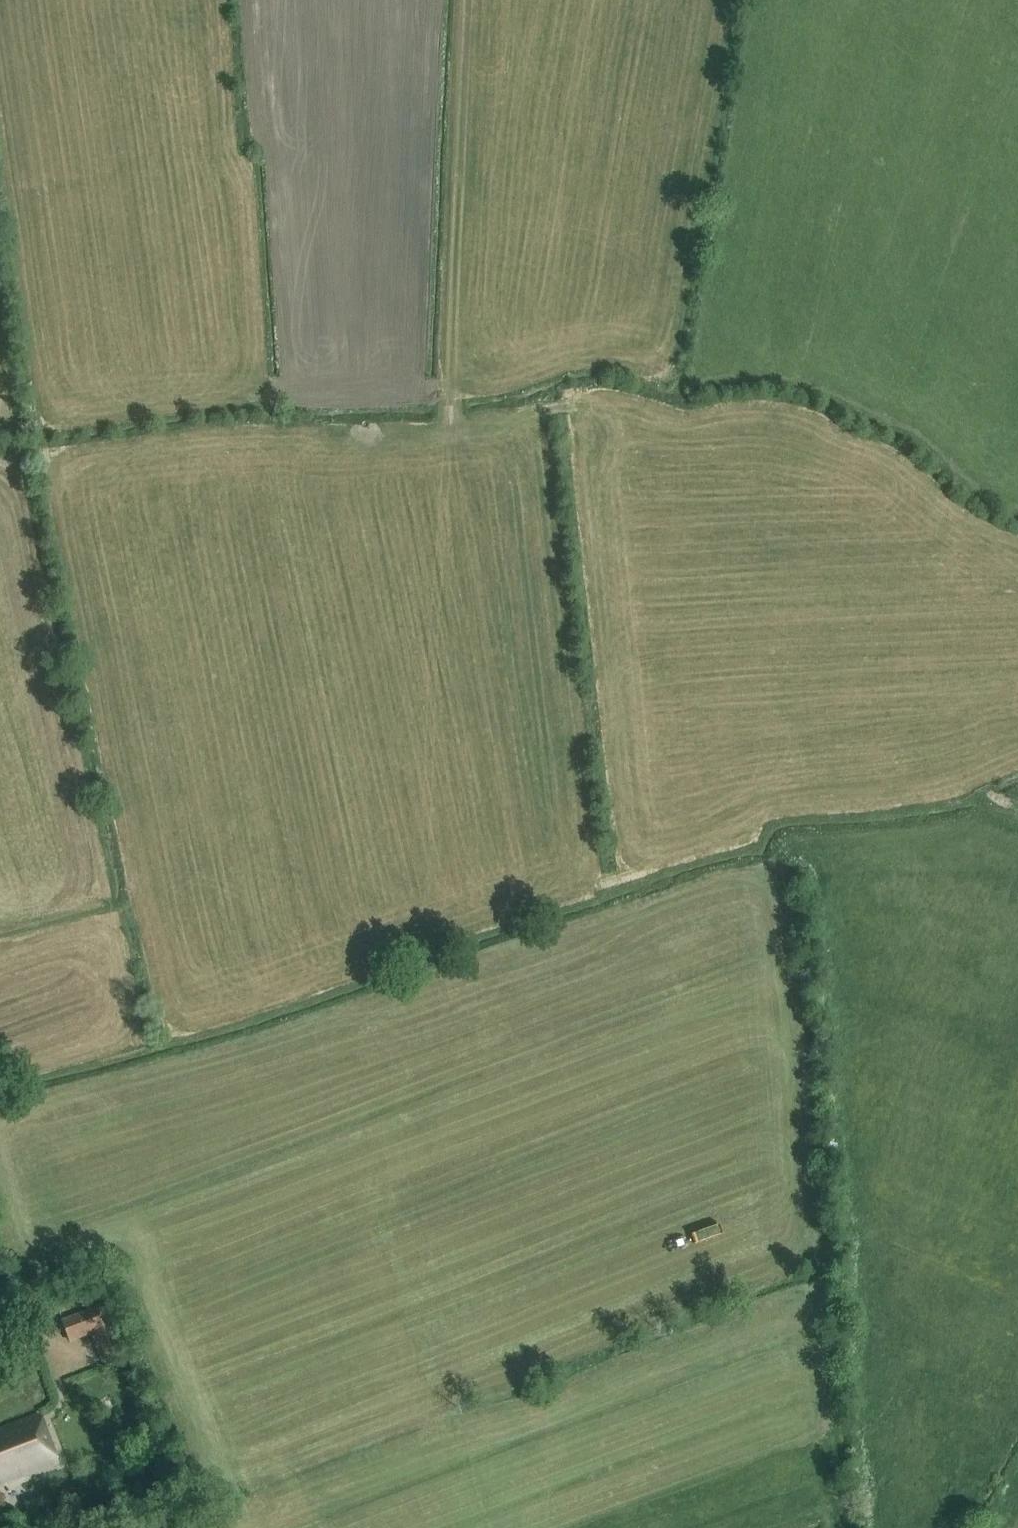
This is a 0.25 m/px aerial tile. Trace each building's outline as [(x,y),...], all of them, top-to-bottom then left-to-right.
[(93,1335),(104,1364),(129,1354),(109,1304),(63,1323),(71,1343),(93,1335)] [(58,1463),(41,1415),(0,1430),(0,1484),(58,1463)]
